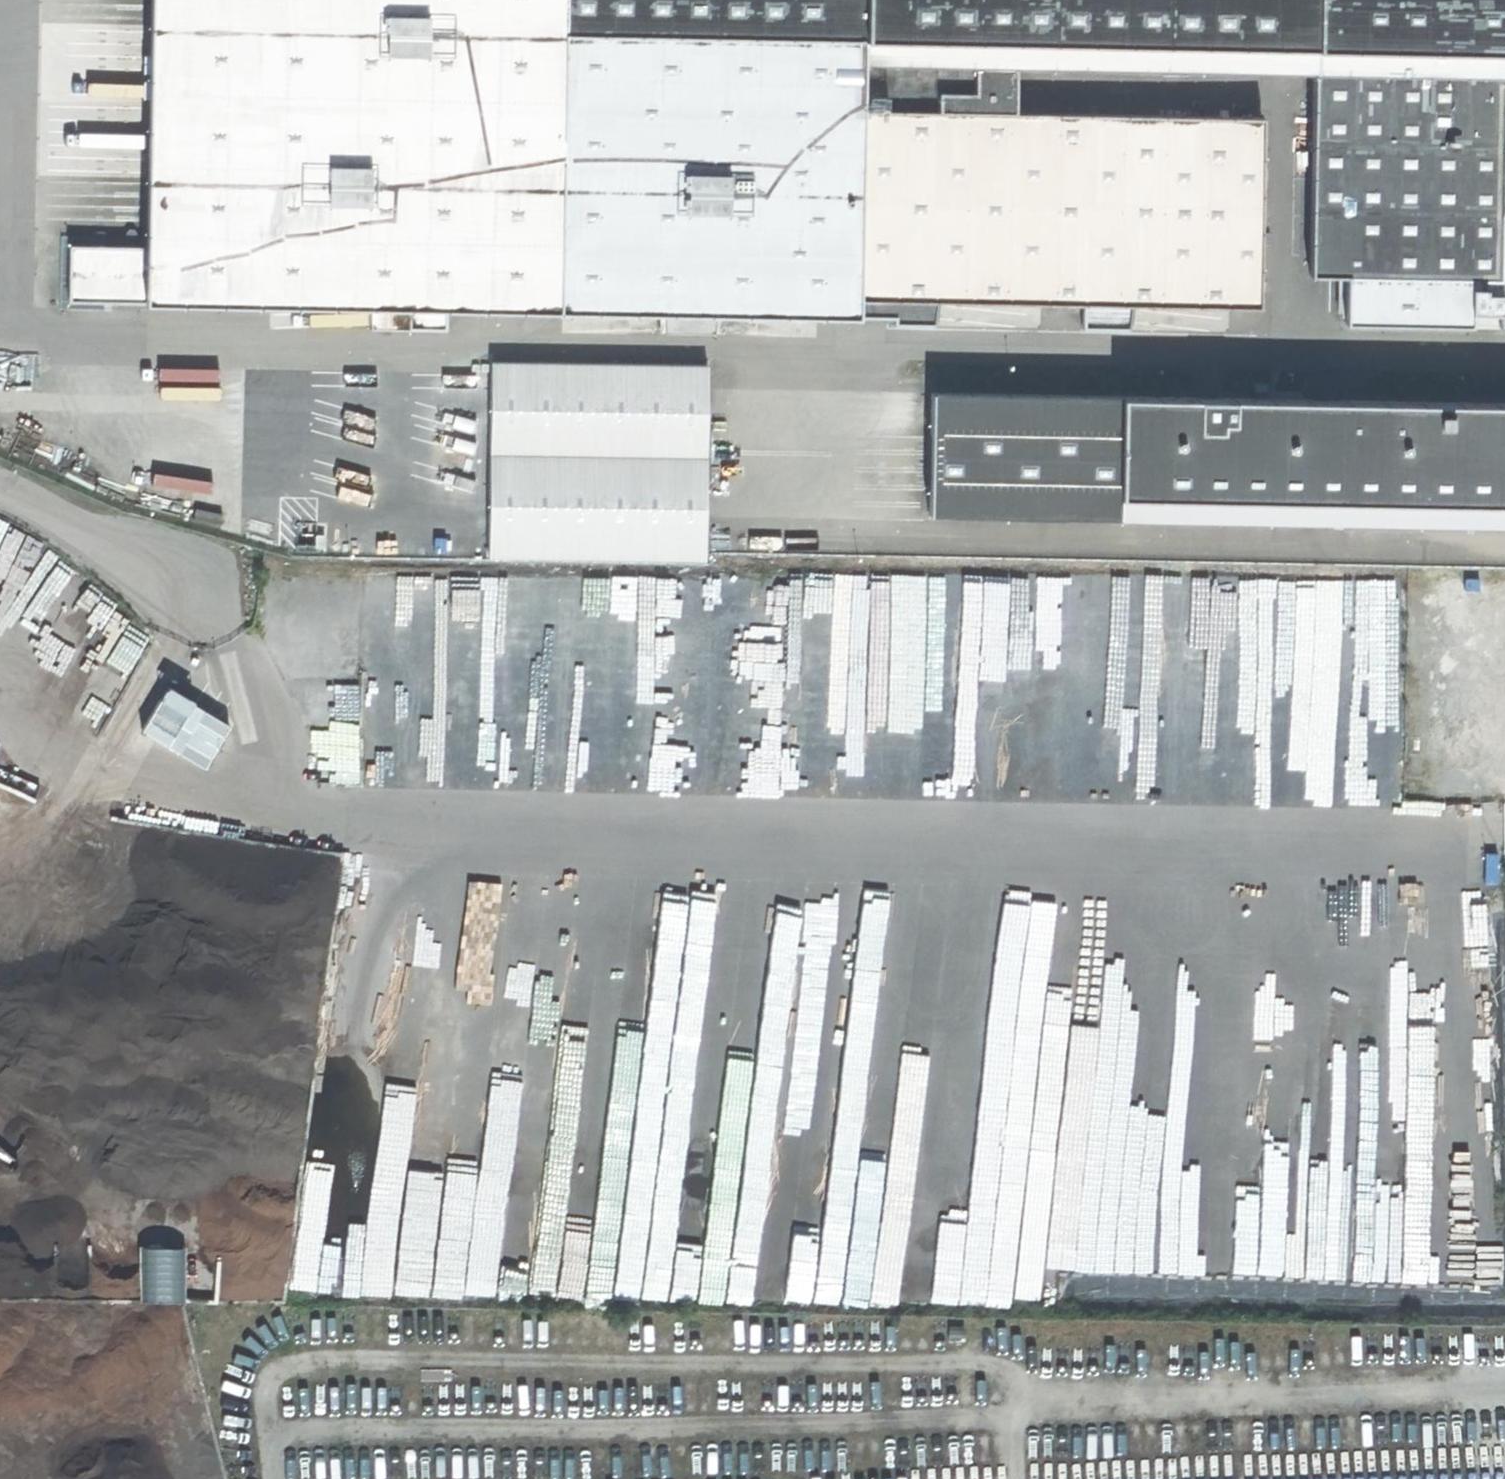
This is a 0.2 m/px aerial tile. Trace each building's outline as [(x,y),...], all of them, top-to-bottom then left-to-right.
[(146,246),(69,244),(68,301),(371,306),(370,328),(447,329),(447,308),(664,312),(664,332),(714,332),(714,313),(935,317),(935,299),(1257,306),(1261,116),(1014,109),(1014,63),(1313,70),(1308,274),(1344,274),(1343,323),(1469,324),(1469,310),(1497,310),(1497,325),(1504,325),(1504,212),(1498,212),(1499,144),(1500,74),(1504,74),(1504,0),(150,0),(146,246)] [(708,364),(491,361),(488,557),(705,559),(708,364)] [(931,392),(928,512),(1504,522),(1504,402),(931,392)] [(1277,576),(1283,612),(1306,608),(1300,573),(1277,576)] [(168,685),(150,718),(178,733),(195,700),(168,685)] [(296,1229),(288,1294),(351,1302),(358,1248),(359,1248),(373,1137),(346,1134),(337,1209),(333,1208),(330,1233),(296,1229)]
